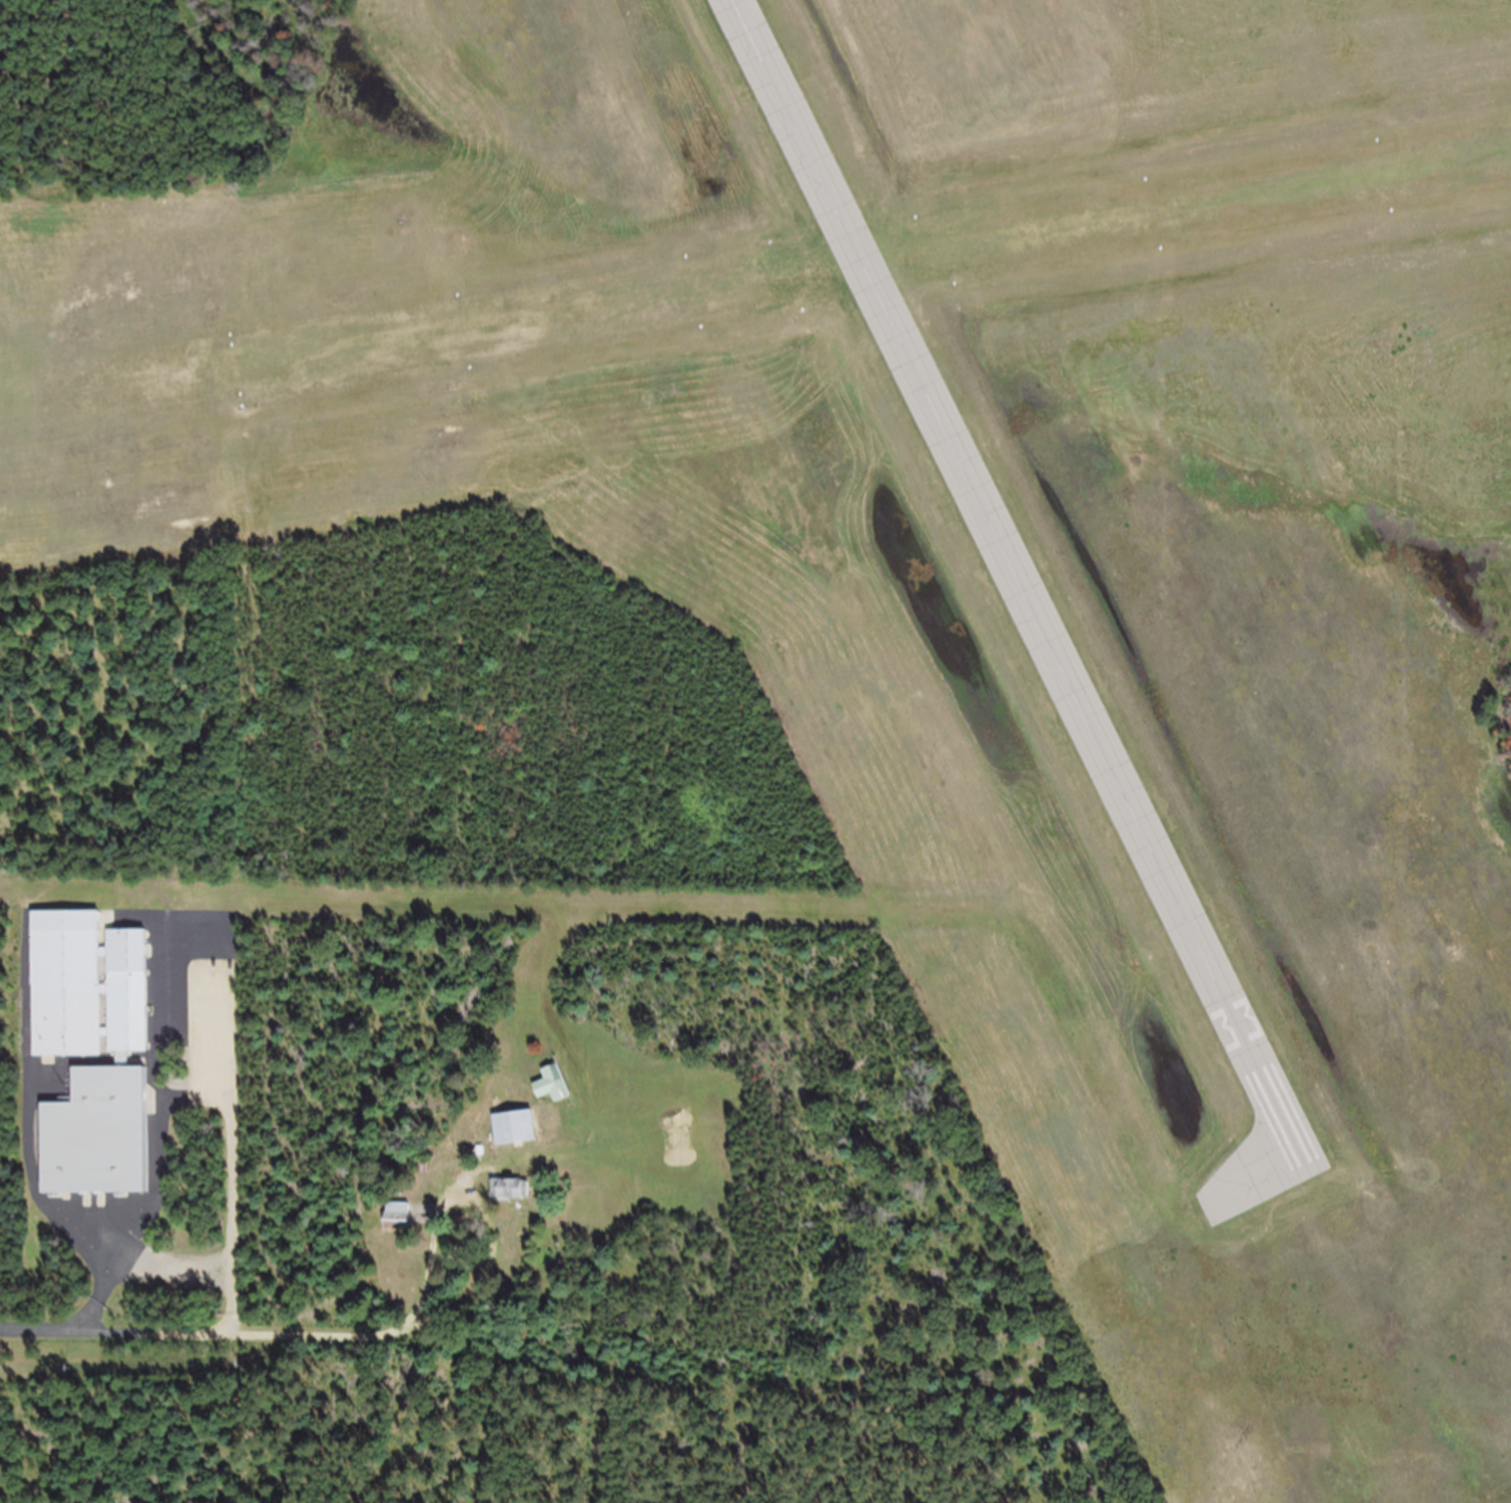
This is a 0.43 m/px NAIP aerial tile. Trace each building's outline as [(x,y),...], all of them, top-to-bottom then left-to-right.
[(34,1066),(102,1066),(102,1063),(117,1063),(117,1074),(128,1074),(128,1063),(149,1063),(148,940),(99,940),(99,921),(32,921),(34,1066)] [(551,1103),(554,1112),(568,1106),(556,1073),(540,1079),(544,1089),(531,1094),(537,1108),(551,1103)] [(40,1114),(40,1203),(149,1203),(149,1077),(71,1078),(71,1114),(40,1114)] [(492,1123),(495,1153),(536,1150),(533,1120),(492,1123)] [(491,1208),(530,1208),(530,1189),(491,1189),(491,1208)] [(385,1232),(411,1232),(411,1213),(385,1213),(385,1232)]
